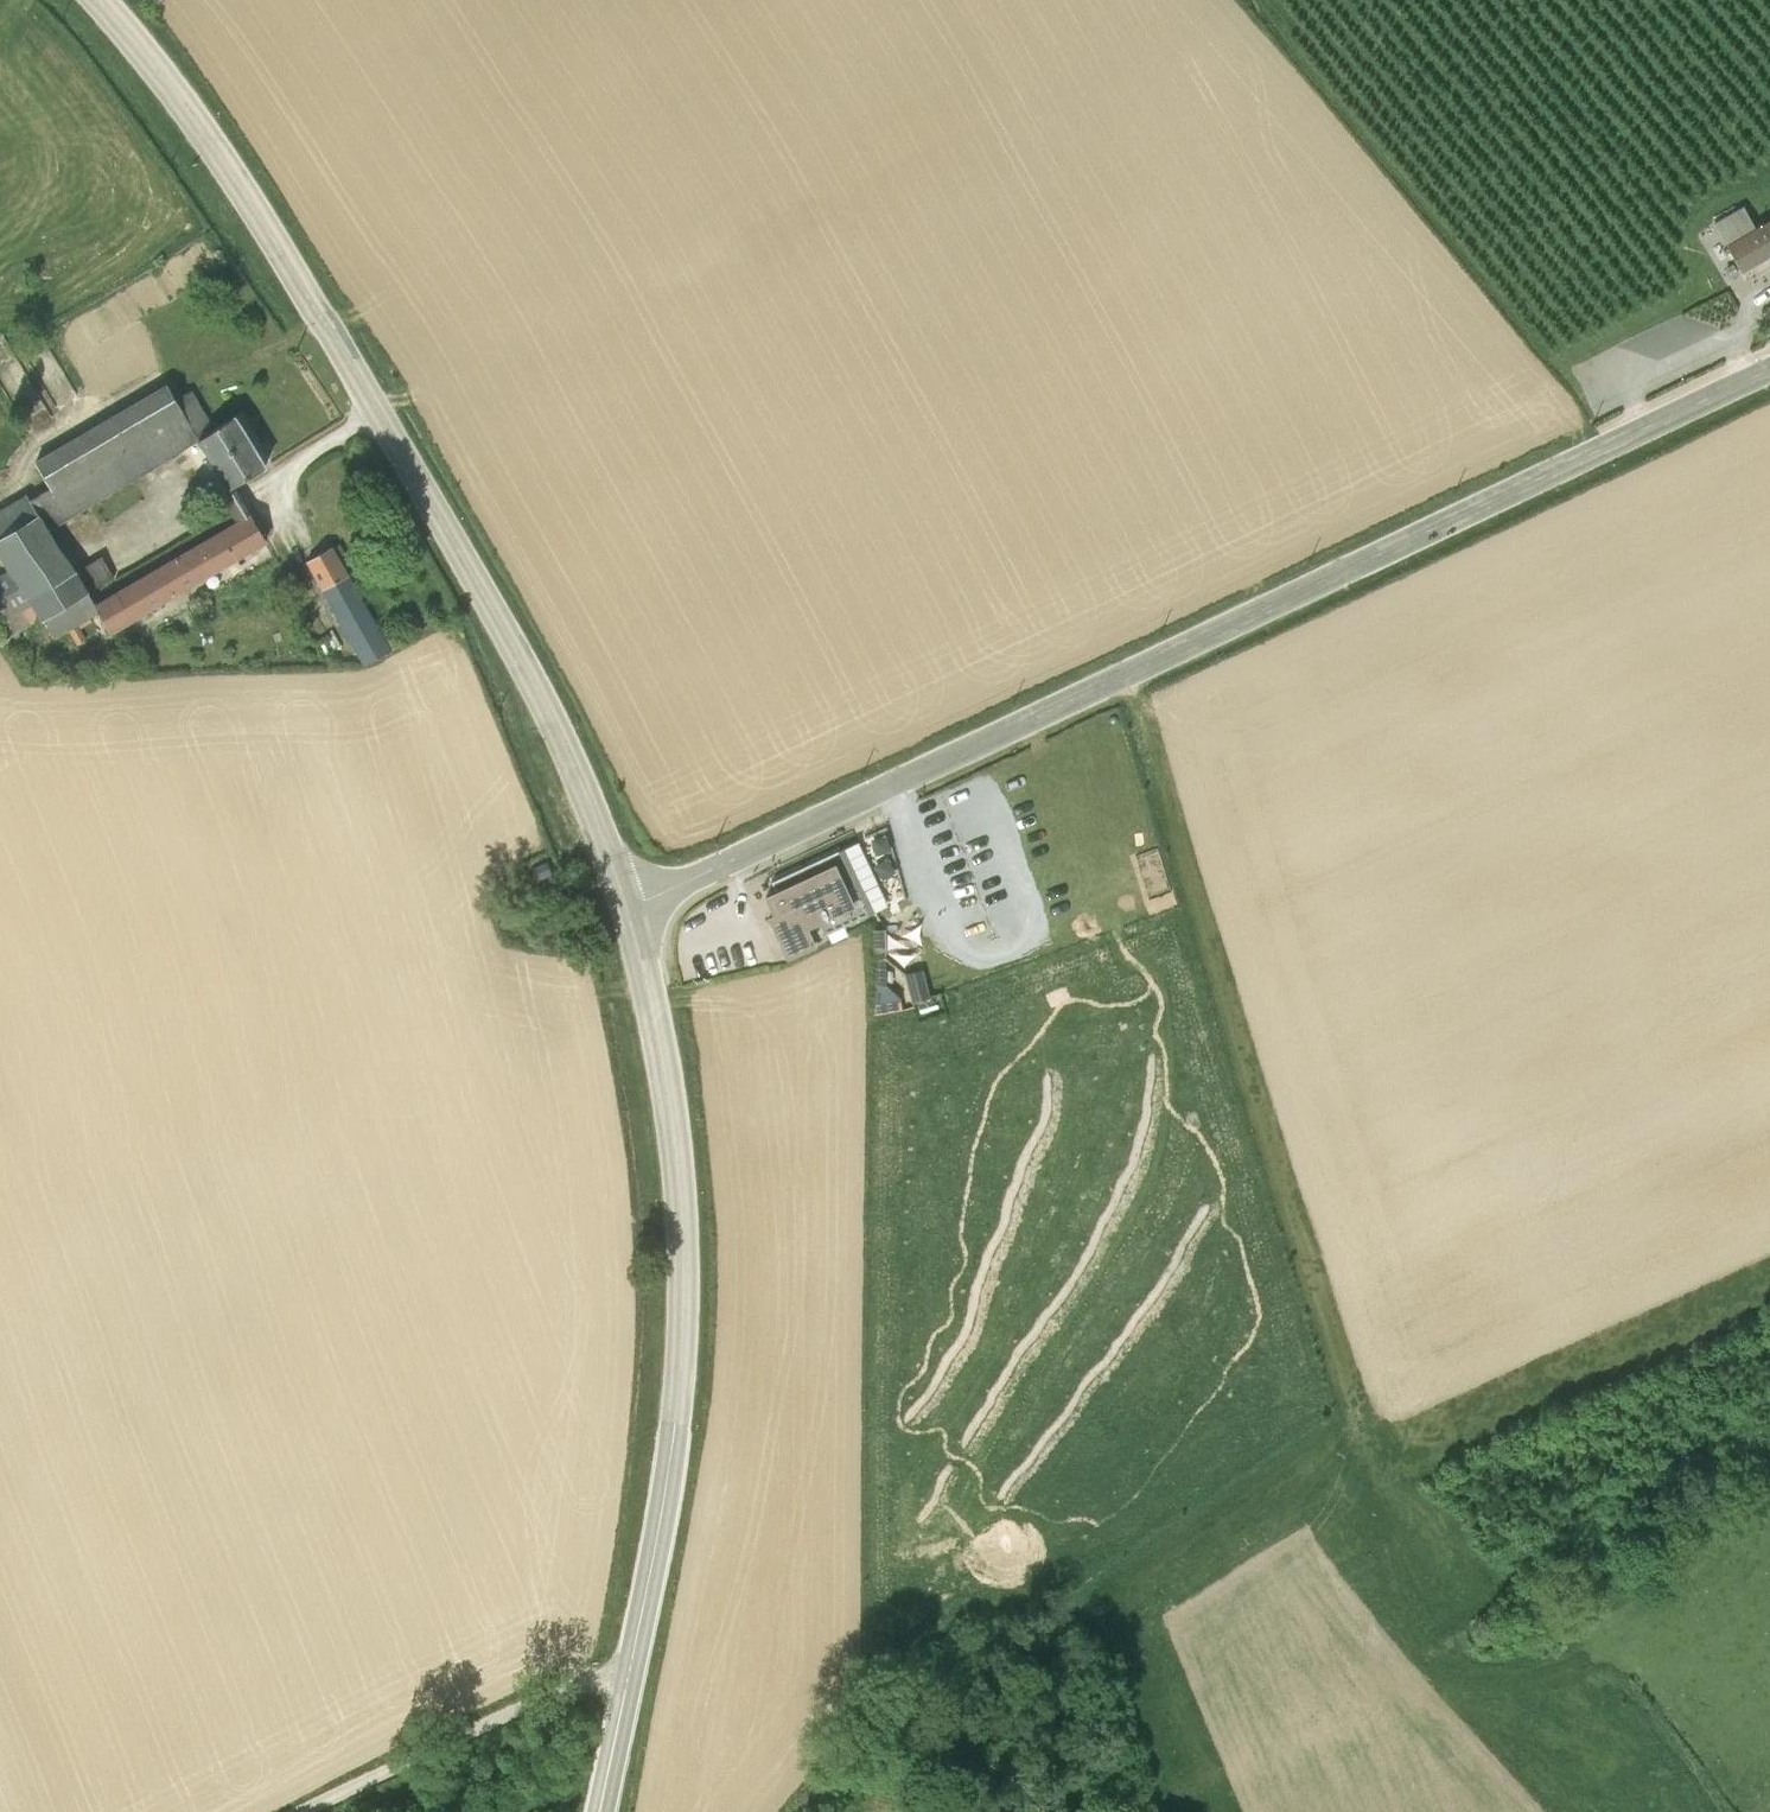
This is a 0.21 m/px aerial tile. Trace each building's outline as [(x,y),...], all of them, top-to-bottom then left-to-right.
[(1754,228),(1743,206),(1714,223),(1740,273),(1768,257),(1769,260),(1769,219),(1754,228)] [(33,600),(41,613),(54,635),(78,620),(80,624),(92,617),(89,613),(98,607),(110,629),(266,538),(232,481),(265,462),(234,410),(214,421),(189,380),(175,389),(166,373),(34,451),(50,477),(29,489),(25,482),(0,498),(0,546),(7,558),(0,562),(0,619),(33,600)] [(331,542),(304,556),(361,661),(389,645),(331,542)] [(0,619),(0,632),(3,637),(41,613),(33,600),(0,619)] [(837,845),(867,909),(886,900),(856,836),(837,845)] [(867,909),(837,845),(769,876),(774,887),(764,892),(773,910),(767,913),(785,952),(825,933),(823,929),(825,929),(842,921),(867,909)] [(546,856),(530,862),(535,875),(551,869),(546,856)] [(842,921),(825,929),(829,937),(846,930),(843,925),(842,921)] [(883,924),(870,925),(871,948),(884,947),(883,924)] [(872,953),(872,980),(884,980),(884,953),(872,953)] [(920,964),(902,969),(910,998),(927,994),(920,964)] [(898,994),(870,998),(872,1012),(898,1009),(900,1004),(898,994)]
